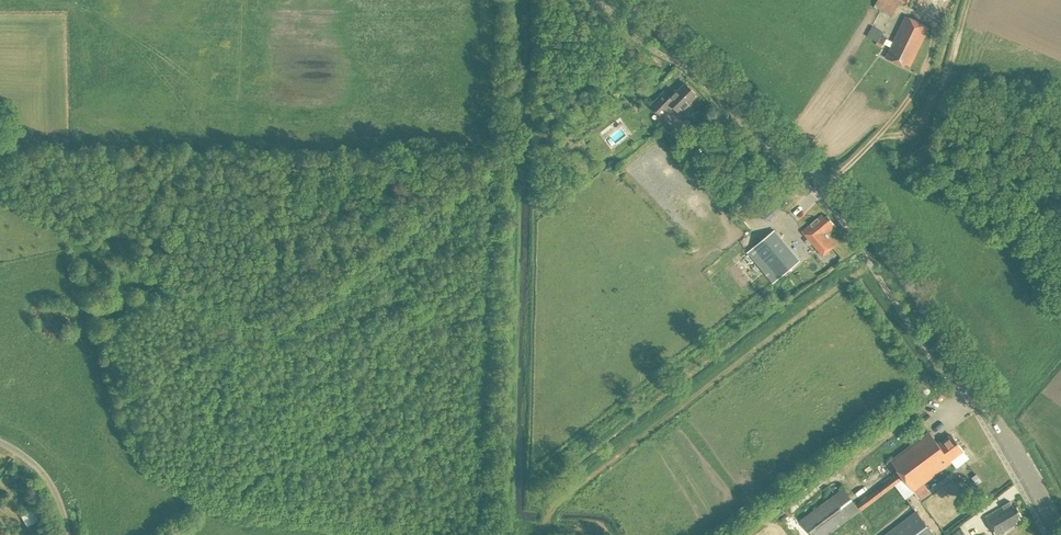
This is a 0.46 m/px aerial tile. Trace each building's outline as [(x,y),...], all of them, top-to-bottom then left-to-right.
[(875,7),(893,17),(899,5),(903,7),(906,2),(902,0),(879,0),(875,7)] [(886,58),(904,67),(905,64),(911,66),(929,27),(906,16),(893,43),(895,44),(893,48),(891,47),(886,58)] [(887,38),(881,35),(876,43),(882,46),(887,38)] [(666,93),(652,106),(663,117),(675,106),(683,114),(692,104),(691,103),(699,95),(688,84),(680,92),(678,90),(671,98),(666,93)] [(684,145),(693,156),(703,146),(694,136),(684,145)] [(827,234),(836,226),(828,215),(825,217),(823,214),(803,230),(825,256),(837,246),(827,234)] [(775,229),(755,246),(748,252),(773,282),(800,260),(775,229)] [(951,461),(964,451),(952,435),(940,445),(930,432),(891,461),(914,492),(953,463),(951,461)] [(801,521),(812,534),(830,534),(861,512),(844,489),(801,521)] [(1003,506),(986,516),(997,534),(998,534),(1018,523),(1017,520),(1021,518),(1019,516),(1022,514),(1017,505),(1014,507),(1010,501),(1003,505),(1003,506)] [(885,534),(933,534),(916,512),(885,534)] [(37,520),(27,526),(31,533),(41,527),(37,520)]
